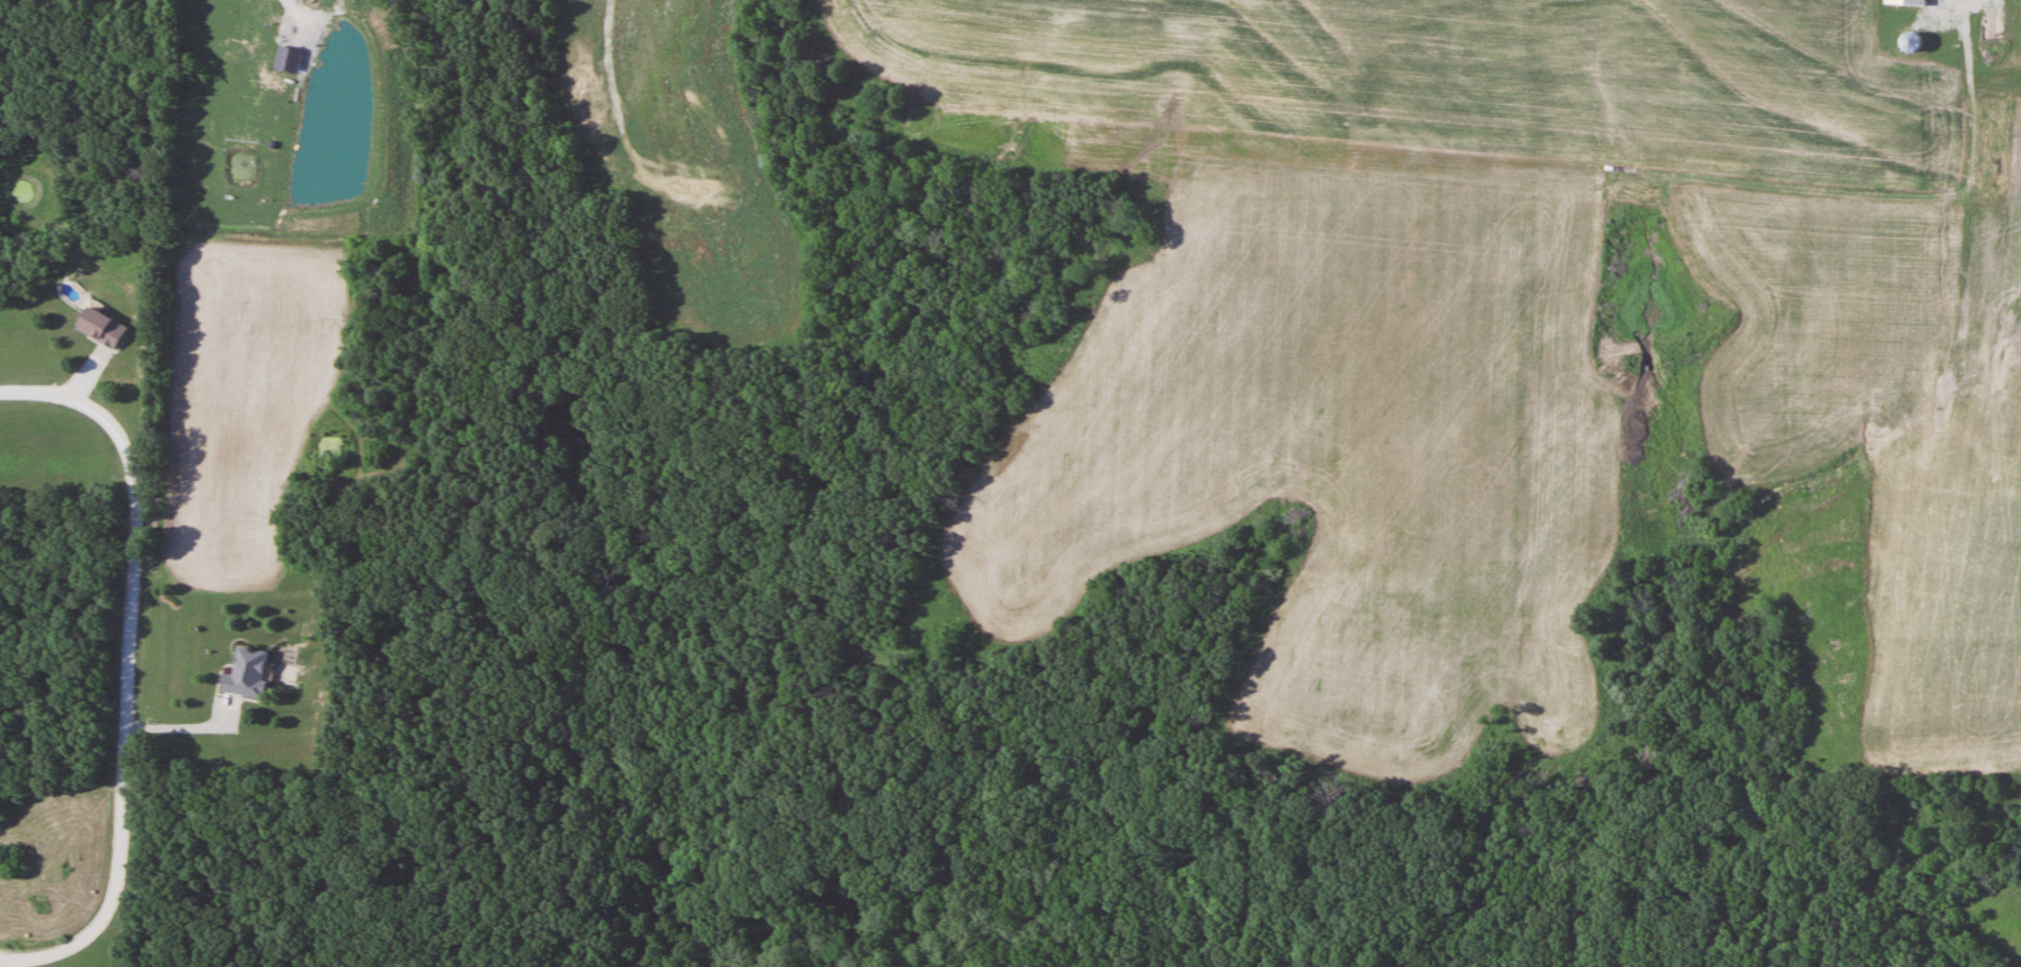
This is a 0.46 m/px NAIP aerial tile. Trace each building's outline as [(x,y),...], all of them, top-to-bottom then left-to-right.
[(235,676),(224,674),(221,692),(261,698),(269,652),(239,647),(235,676)]
